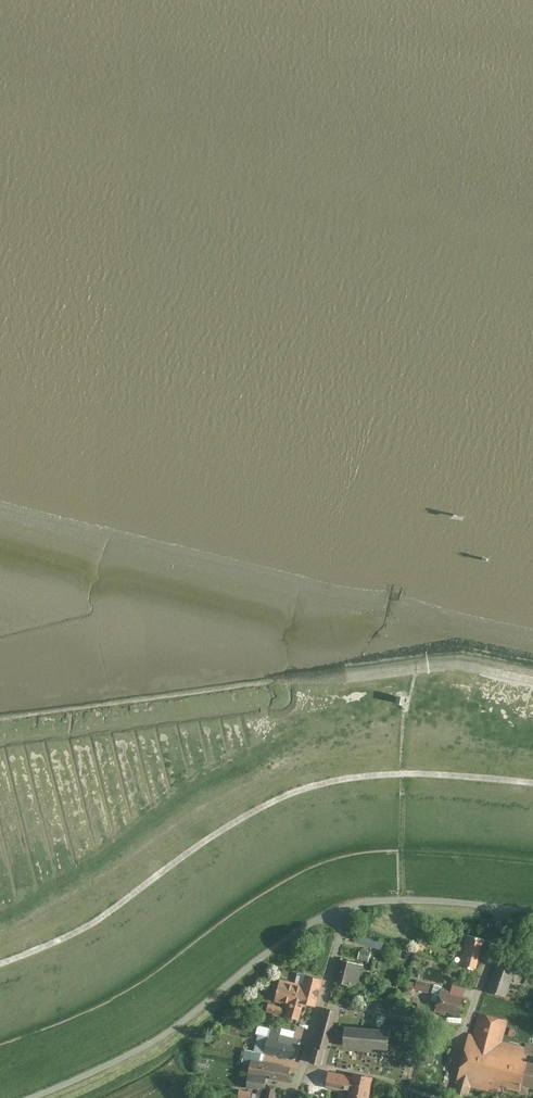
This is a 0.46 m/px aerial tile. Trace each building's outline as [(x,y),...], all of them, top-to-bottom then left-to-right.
[(410,696),(402,694),(400,703),(407,705),(410,696)] [(359,933),(357,941),(369,944),(371,937),(359,933)] [(484,939),(468,935),(460,965),(476,969),(484,939)] [(427,945),(419,942),(417,951),(424,953),(427,945)] [(372,952),(361,950),(359,958),(370,960),(372,952)] [(358,983),(363,962),(339,957),(335,978),(358,983)] [(497,962),(487,989),(506,996),(515,969),(497,962)] [(323,977),(302,972),(300,981),(279,976),(276,990),(317,1000),(323,977)] [(419,980),(419,991),(432,991),(433,981),(419,980)] [(460,1011),(464,994),(439,987),(435,1004),(460,1011)] [(317,1000),(276,990),(274,999),(287,1002),(285,1014),(299,1017),(303,1003),(316,1006),(317,1000)] [(270,1002),(268,1011),(284,1015),(286,1006),(270,1002)] [(314,1050),(326,1053),(328,1053),(338,1012),(325,1009),(314,1050)] [(480,1014),(474,1035),(469,1034),(456,1091),(470,1095),(471,1088),(498,1094),(500,1086),(528,1093),(529,1088),(532,1089),(532,1063),(525,1062),(527,1055),(532,1057),(532,1046),(527,1045),(526,1048),(504,1043),(509,1021),(480,1014)] [(344,1033),(343,1043),(388,1047),(390,1027),(345,1023),(344,1033)] [(282,1032),(270,1029),(269,1035),(265,1051),(264,1054),(273,1056),(273,1054),(294,1058),(298,1039),(281,1035),(282,1032)] [(265,1051),(269,1035),(259,1033),(255,1049),(263,1051),(265,1051)] [(261,1058),(263,1051),(255,1049),(245,1047),(242,1059),(250,1061),(251,1056),(261,1058)] [(323,1065),(326,1053),(314,1050),(311,1062),(323,1065)] [(287,1080),(290,1064),(261,1058),(251,1056),(250,1061),(248,1069),(249,1069),(268,1073),(271,1074),(270,1077),(287,1080)] [(268,1073),(249,1069),(246,1086),(258,1088),(258,1085),(265,1086),(266,1082),(268,1073)] [(329,1069),(326,1087),(348,1090),(346,1097),(368,1097),(372,1076),(329,1069)] [(277,1085),(266,1082),(265,1086),(258,1085),(258,1088),(256,1097),(275,1097),(277,1085)] [(253,1091),(240,1087),(237,1096),(244,1097),(251,1097),(253,1091)]
